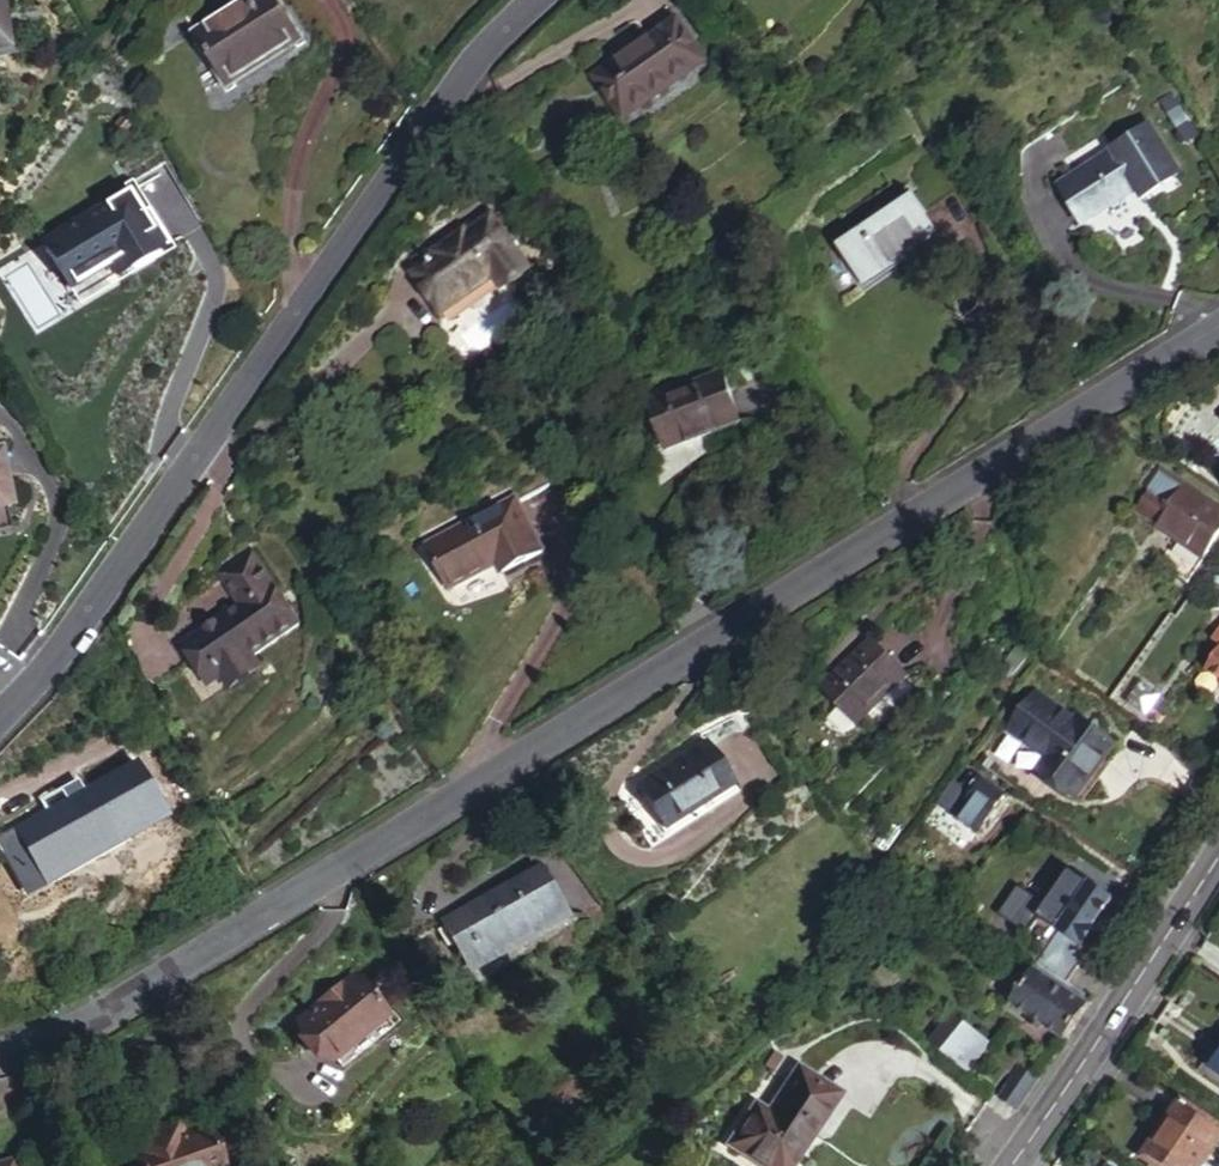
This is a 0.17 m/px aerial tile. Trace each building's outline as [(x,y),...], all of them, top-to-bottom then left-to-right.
[(18,48),(12,25),(4,26),(2,0),(0,0),(0,50),(18,48)] [(197,32),(228,84),(302,39),(277,0),(249,0),(197,32)] [(676,19),(593,74),(618,112),(701,58),(676,19)] [(1133,182),(1139,192),(1175,170),(1144,121),(1108,144),(1110,146),(1053,180),(1076,218),(1133,182)] [(128,187),(45,243),(66,275),(113,243),(122,255),(157,231),(128,187)] [(908,196),(836,239),(865,286),(938,242),(908,196)] [(437,251),(414,269),(446,309),(496,270),(506,282),(534,259),(492,209),(469,227),(464,222),(432,247),(437,251)] [(661,451),(739,426),(722,376),(646,400),(661,451)] [(11,502),(1,448),(0,448),(0,504),(11,502)] [(1155,528),(1174,539),(1156,565),(1187,586),(1218,536),(1218,510),(1181,485),(1155,528)] [(515,498),(424,546),(448,586),(496,559),(505,572),(545,549),(515,498)] [(243,596),(181,636),(194,656),(208,646),(221,666),(231,681),(257,664),(248,651),(301,617),(253,544),(222,565),(243,596)] [(873,637),(822,688),(860,726),(911,675),(873,637)] [(1207,664),(1218,672),(1218,645),(1207,664)] [(208,646),(194,656),(207,676),(221,666),(208,646)] [(1032,688),(1007,726),(1048,754),(1040,766),(1077,791),(1115,738),(1077,713),(1074,717),(1032,688)] [(709,746),(641,788),(670,835),(738,793),(709,746)] [(134,763),(47,813),(74,861),(161,812),(134,763)] [(971,776),(959,796),(984,812),(996,791),(971,776)] [(984,812),(959,796),(947,813),(972,830),(984,812)] [(1047,914),(1063,924),(1084,939),(1112,893),(1075,868),(1047,914)] [(540,872),(446,920),(458,943),(466,939),(479,965),(565,921),(540,872)] [(1063,924),(1046,948),(1076,967),(1092,944),(1084,939),(1063,924)] [(466,939),(458,943),(471,969),(479,965),(466,939)] [(1046,948),(1040,957),(1054,966),(1069,977),(1076,967),(1046,948)] [(1069,977),(1054,966),(1051,973),(1033,961),(1008,999),(1029,1011),(1024,1018),(1040,1028),(1044,1022),(1066,1036),(1090,999),(1066,983),(1069,977)] [(356,976),(299,1019),(331,1061),(388,1017),(356,976)] [(975,1025),(961,1045),(977,1057),(987,1043),(982,1041),(987,1034),(975,1025)] [(1211,1068),(1218,1074),(1218,1056),(1211,1068)] [(724,1142),(759,1165),(784,1165),(835,1091),(793,1065),(762,1111),(750,1103),(724,1142)] [(1176,1102),(1138,1158),(1150,1165),(1197,1165),(1218,1134),(1218,1130),(1176,1102)] [(177,1118),(157,1126),(165,1149),(186,1142),(177,1118)] [(157,1126),(126,1137),(136,1165),(220,1165),(210,1134),(186,1142),(165,1149),(157,1126)]
